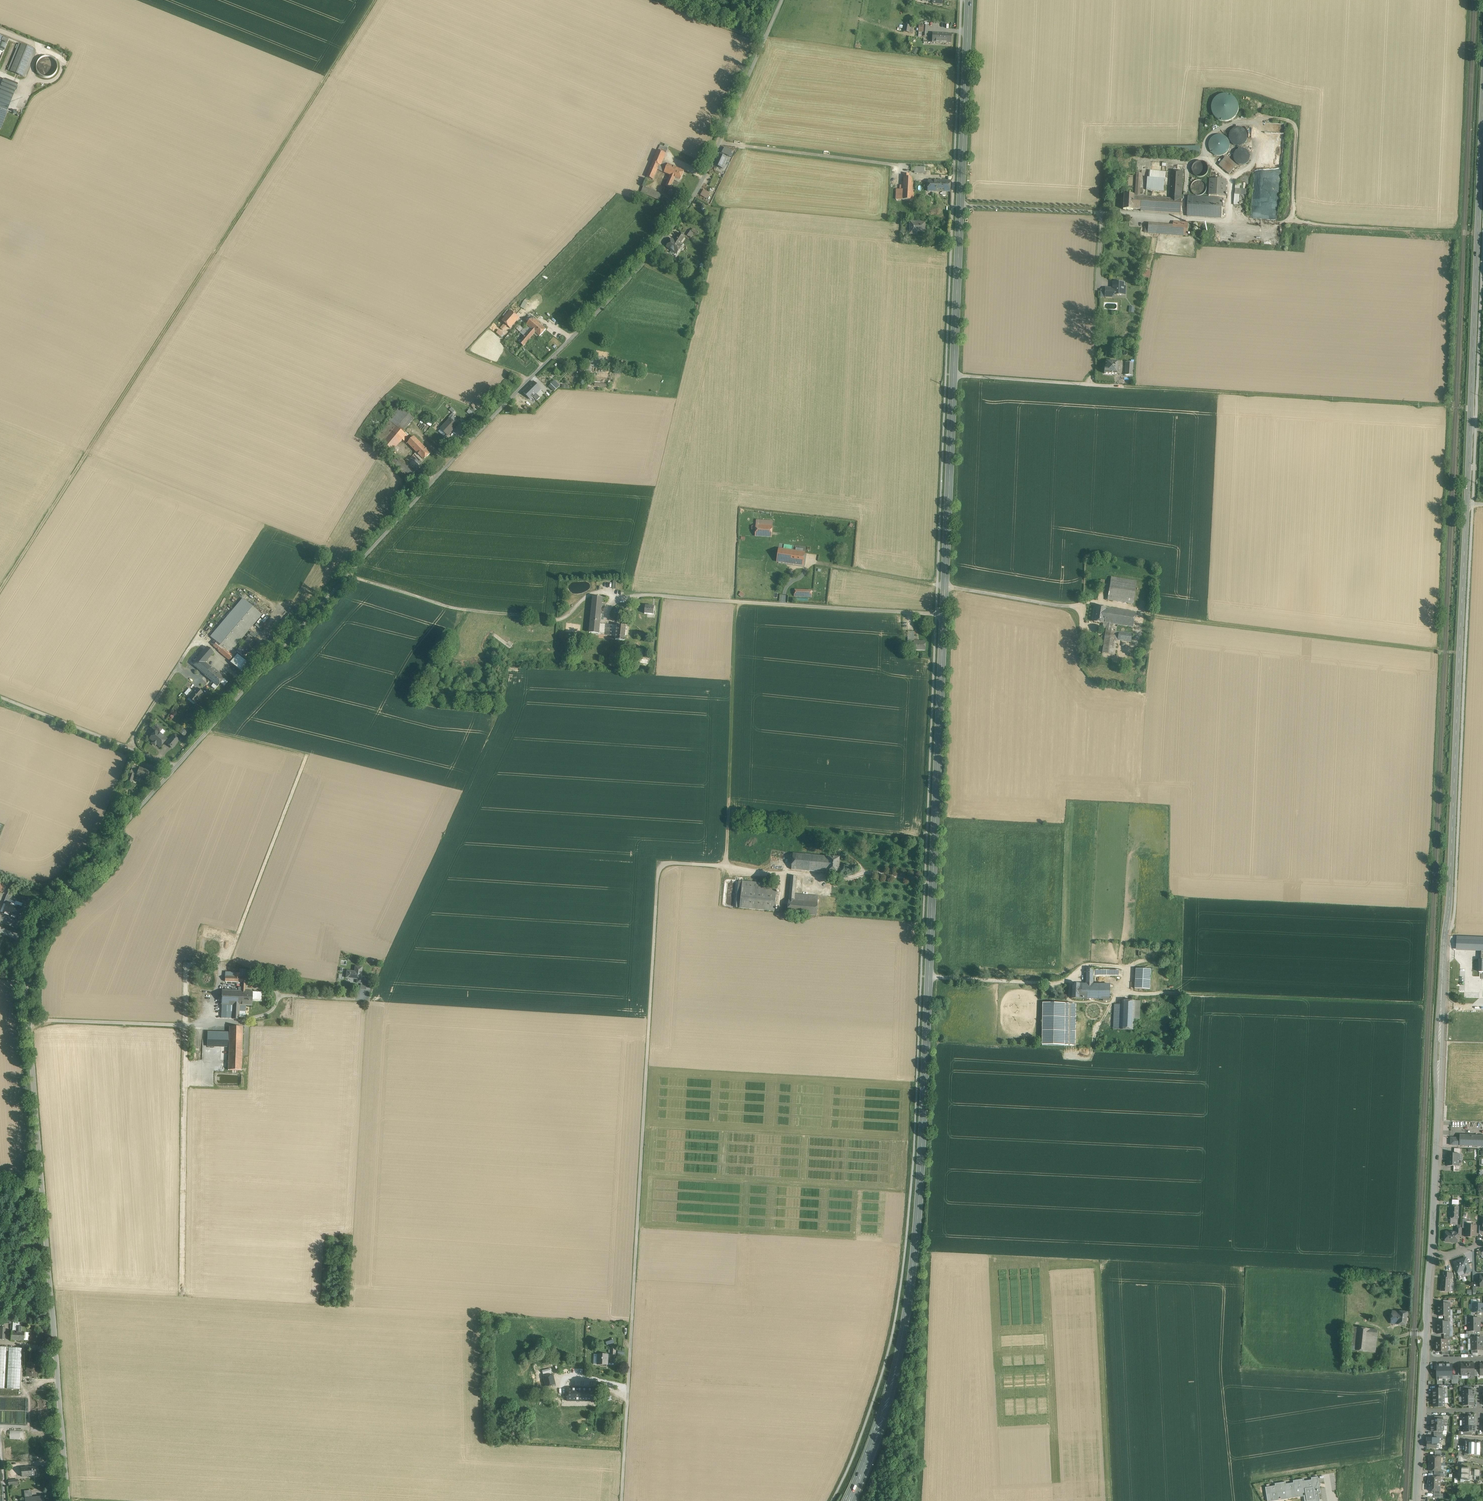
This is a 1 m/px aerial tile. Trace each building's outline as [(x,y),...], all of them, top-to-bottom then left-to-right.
[(951,36),(937,35),(936,43),(951,44),(951,36)] [(18,43),(8,70),(26,77),(36,49),(18,43)] [(43,61),(40,61),(40,70),(39,70),(39,77),(56,76),(56,57),(42,57),(43,61)] [(1227,121),(1238,118),(1240,106),(1238,100),(1236,100),(1235,95),(1225,94),(1215,97),(1213,109),(1216,120),(1227,121)] [(1285,133),(1285,124),(1262,123),(1262,133),(1285,133)] [(1247,140),(1248,137),(1247,133),(1245,130),(1242,128),(1238,127),(1235,128),(1232,130),(1230,133),(1229,137),(1230,140),(1232,143),(1235,145),(1238,146),(1242,145),(1245,143),(1247,140)] [(1229,149),(1230,145),(1229,141),(1227,138),(1223,135),(1219,135),(1215,135),(1212,138),(1209,141),(1209,145),(1209,149),(1212,153),(1215,155),(1219,156),(1223,155),(1227,153),(1229,149)] [(725,147),(722,154),(725,156),(730,158),(733,151),(725,147)] [(1249,160),(1250,157),(1249,154),(1248,151),(1245,149),(1242,149),(1238,149),(1236,151),(1234,154),(1233,157),(1234,160),(1236,163),(1239,165),(1242,165),(1245,165),(1248,163),(1249,160)] [(657,151),(652,163),(659,166),(660,166),(662,161),(665,154),(657,151)] [(723,156),(724,157),(725,156),(722,154),(719,153),(714,165),(718,166),(723,156)] [(718,166),(718,167),(724,170),(729,159),(724,157),(723,156),(718,166)] [(1234,169),(1224,160),(1219,165),(1229,174),(1234,169)] [(662,161),(660,166),(659,166),(657,169),(664,172),(668,164),(662,161)] [(1208,172),(1208,169),(1208,166),(1206,164),(1203,162),(1200,161),(1197,162),(1195,164),(1193,166),(1192,169),(1193,173),(1195,175),(1197,177),(1200,177),(1203,177),(1206,175),(1208,172)] [(659,166),(652,163),(646,177),(653,180),(657,169),(659,166)] [(677,168),(668,164),(664,172),(671,176),(673,176),(677,168)] [(684,171),(677,168),(673,176),(676,178),(680,180),(684,171)] [(1169,199),(1140,197),(1141,174),(1136,173),(1135,196),(1134,196),(1133,209),(1140,210),(1140,211),(1181,214),(1182,199),(1183,171),(1171,170),(1169,199)] [(1164,192),(1166,172),(1149,170),(1147,190),(1164,192)] [(673,176),(671,176),(667,186),(671,188),(676,178),(673,176)] [(909,178),(904,177),(903,190),(896,189),(896,199),(913,200),(914,190),(912,190),(913,178),(909,178)] [(1226,180),(1210,179),(1209,195),(1225,196),(1226,180)] [(936,180),(928,180),(928,191),(936,191),(936,180)] [(950,181),(936,180),(936,191),(950,192),(950,181)] [(1206,191),(1207,188),(1206,185),(1204,182),(1202,181),(1199,180),(1196,181),(1193,182),(1191,185),(1191,188),(1191,191),(1193,194),(1196,195),(1199,196),(1202,195),(1204,193),(1206,191)] [(1247,195),(1247,189),(1239,189),(1239,184),(1236,184),(1235,199),(1240,199),(1240,195),(1247,195)] [(662,194),(643,187),(641,193),(660,200),(662,194)] [(703,190),(700,195),(707,199),(710,194),(703,190)] [(1134,195),(1124,194),(1123,210),(1133,210),(1133,209),(1134,196),(1134,195)] [(1222,199),(1188,197),(1187,216),(1221,218),(1222,199)] [(1189,223),(1173,222),(1173,226),(1172,235),(1188,236),(1189,223)] [(924,223),(910,223),(909,234),(914,235),(914,232),(924,232),(924,223)] [(1157,224),(1148,224),(1147,232),(1157,233),(1157,224)] [(1173,226),(1157,224),(1157,233),(1161,234),(1172,235),(1173,226)] [(685,236),(680,233),(676,238),(681,242),(685,236)] [(676,238),(674,241),(672,239),(666,247),(677,254),(682,246),(679,244),(681,242),(676,238)] [(1123,283),(1117,283),(1118,282),(1117,281),(1115,281),(1114,282),(1113,289),(1113,295),(1114,295),(1123,295),(1123,291),(1124,291),(1125,290),(1125,288),(1124,287),(1123,287),(1123,283)] [(1113,289),(1106,288),(1105,297),(1113,298),(1114,295),(1113,295),(1113,289)] [(511,310),(501,321),(510,329),(519,318),(511,310)] [(546,329),(533,318),(527,325),(528,326),(535,332),(540,336),(546,329)] [(531,329),(528,326),(519,335),(523,338),(531,329)] [(499,329),(496,332),(501,337),(505,333),(499,329)] [(523,338),(519,342),(523,346),(535,332),(531,329),(523,338)] [(591,367),(602,368),(602,365),(605,365),(606,360),(592,358),(591,367)] [(1118,362),(1106,362),(1106,368),(1104,368),(1104,374),(1117,374),(1118,362)] [(555,377),(550,373),(546,377),(550,381),(555,377)] [(555,392),(561,385),(555,380),(549,386),(555,392)] [(541,389),(533,382),(523,392),(531,399),(536,394),(541,389)] [(536,394),(531,399),(534,403),(540,398),(539,397),(536,394)] [(415,418),(401,406),(389,420),(390,421),(403,432),(415,418)] [(441,426),(450,434),(461,423),(452,416),(441,426)] [(376,437),(393,452),(402,440),(404,441),(408,437),(403,432),(390,421),(376,437)] [(417,434),(409,441),(426,458),(434,451),(417,434)] [(772,526),(756,525),(755,536),(772,537),(772,526)] [(792,551),(779,549),(777,561),(791,563),(792,551)] [(805,552),(792,551),(791,563),(803,565),(805,552)] [(1136,581),(1117,578),(1116,583),(1135,586),(1136,581)] [(1116,583),(1110,582),(1107,600),(1133,604),(1136,586),(1135,586),(1116,583)] [(617,626),(600,625),(601,607),(602,607),(602,605),(602,598),(593,597),(589,633),(599,634),(616,635),(615,640),(625,641),(626,627),(617,626)] [(242,599),(210,637),(216,642),(213,646),(219,651),(222,647),(229,653),(261,614),(242,599)] [(654,606),(645,606),(644,614),(654,614),(654,606)] [(1109,608),(1096,606),(1094,622),(1103,623),(1102,628),(1106,628),(1109,608)] [(1109,608),(1106,628),(1106,630),(1111,631),(1112,624),(1133,627),(1135,612),(1109,608)] [(1111,631),(1106,630),(1102,652),(1113,654),(1115,640),(1131,642),(1132,634),(1111,631)] [(248,638),(240,647),(239,646),(236,650),(237,651),(237,652),(243,657),(254,643),(248,638)] [(925,641),(914,641),(913,647),(913,650),(925,650),(925,641)] [(207,647),(192,664),(205,675),(210,668),(205,664),(214,653),(207,647)] [(229,653),(222,647),(219,651),(229,661),(233,656),(229,653)] [(242,673),(250,665),(238,654),(231,662),(242,673)] [(210,668),(205,675),(212,681),(217,674),(210,668)] [(224,679),(217,674),(212,681),(218,686),(221,683),(224,686),(226,683),(223,680),(224,679)] [(197,688),(193,692),(192,691),(188,696),(190,697),(188,698),(196,704),(204,694),(197,688)] [(157,725),(154,729),(156,731),(150,738),(154,741),(153,742),(156,744),(160,747),(166,739),(159,733),(162,729),(157,725)] [(173,736),(167,743),(172,748),(178,740),(173,736)] [(150,771),(140,768),(137,775),(147,779),(150,771)] [(828,857),(793,853),(791,869),(827,873),(828,857)] [(839,858),(828,857),(827,873),(830,873),(834,874),(834,873),(838,874),(838,873),(839,872),(839,870),(838,869),(839,858)] [(818,896),(795,894),(796,876),(791,876),(789,899),(818,902),(818,896)] [(737,880),(727,879),(725,881),(722,904),(724,907),(734,908),(736,906),(739,882),(737,880)] [(772,884),(742,881),(740,908),(774,911),(776,894),(779,895),(779,891),(776,891),(777,881),(772,881),(772,884)] [(789,899),(787,913),(816,915),(818,902),(789,899)] [(3,914),(10,916),(14,904),(7,902),(3,914)] [(10,916),(17,919),(21,907),(14,904),(10,916)] [(356,969),(347,968),(346,977),(358,978),(358,982),(364,982),(365,965),(356,964),(356,969)] [(1097,968),(1086,968),(1085,984),(1093,984),(1093,975),(1118,976),(1119,970),(1097,970),(1097,968)] [(1151,969),(1136,968),(1134,988),(1149,989),(1151,969)] [(1470,969),(1457,969),(1456,979),(1470,980),(1470,976),(1470,969)] [(1474,970),(1474,976),(1470,976),(1470,980),(1482,980),(1482,976),(1479,976),(1479,971),(1474,970)] [(240,973),(235,973),(235,977),(225,977),(225,981),(242,982),(242,987),(238,987),(238,991),(222,990),(221,1004),(222,1004),(221,1018),(233,1018),(233,1019),(239,1019),(239,1017),(239,1005),(242,1005),(242,991),(245,991),(245,978),(239,977),(240,974),(240,973)] [(1085,984),(1079,984),(1072,984),(1072,998),(1078,998),(1103,998),(1103,1001),(1109,1001),(1110,984),(1093,984),(1085,984)] [(245,991),(242,991),(242,1005),(239,1005),(239,1017),(245,1017),(245,1005),(251,1006),(252,1000),(261,1000),(262,992),(254,992),(254,993),(252,993),(252,991),(245,991)] [(1122,1000),(1121,1004),(1120,1029),(1133,1030),(1133,1018),(1134,1000),(1122,1000)] [(1075,1004),(1043,1003),(1042,1045),(1074,1046),(1075,1004)] [(229,1034),(208,1033),(207,1046),(229,1047),(228,1070),(232,1070),(237,1070),(241,1071),(243,1027),(230,1026),(229,1034)] [(232,1072),(216,1072),(214,1074),(215,1083),(217,1085),(238,1086),(241,1083),(241,1075),(239,1072),(237,1072),(237,1070),(232,1070),(232,1072)] [(1460,1135),(1459,1145),(1459,1146),(1482,1146),(1482,1136),(1460,1135)] [(1458,1207),(1451,1206),(1450,1225),(1458,1225),(1457,1225),(1458,1207)] [(1466,1225),(1466,1228),(1465,1237),(1472,1237),(1472,1236),(1476,1236),(1476,1226),(1466,1225)] [(1456,1232),(1446,1232),(1446,1237),(1447,1238),(1446,1241),(1451,1241),(1452,1243),(1456,1243),(1457,1242),(1457,1235),(1458,1233),(1456,1232)] [(1466,1258),(1454,1262),(1457,1272),(1464,1270),(1465,1273),(1471,1271),(1470,1270),(1468,1264),(1466,1258)] [(1453,1273),(1444,1273),(1444,1278),(1442,1278),(1441,1291),(1449,1292),(1450,1279),(1452,1279),(1453,1273)] [(1473,1304),(1473,1312),(1482,1312),(1482,1304),(1473,1304)] [(1400,1312),(1393,1311),(1393,1312),(1394,1312),(1393,1322),(1391,1322),(1398,1323),(1398,1324),(1406,1325),(1408,1312),(1400,1312)] [(26,1327),(19,1327),(19,1320),(13,1319),(12,1332),(11,1332),(11,1340),(24,1341),(24,1340),(27,1340),(28,1339),(29,1337),(29,1336),(29,1335),(28,1333),(26,1333),(26,1327)] [(1370,1329),(1358,1328),(1355,1350),(1367,1352),(1368,1345),(1376,1346),(1377,1337),(1369,1336),(1370,1329)] [(1378,1330),(1370,1329),(1369,1336),(1377,1337),(1378,1330)] [(21,1348),(8,1347),(6,1388),(19,1389),(21,1348)] [(608,1355),(598,1354),(598,1364),(608,1365),(608,1355)] [(37,1363),(27,1362),(26,1376),(36,1377),(37,1363)] [(1452,1375),(1452,1364),(1437,1364),(1437,1379),(1452,1379),(1452,1375)] [(547,1369),(541,1370),(546,1387),(556,1385),(552,1371),(548,1372),(547,1369)] [(597,1388),(587,1388),(587,1383),(584,1383),(584,1387),(584,1401),(596,1401),(597,1388)] [(584,1387),(568,1387),(567,1402),(583,1402),(583,1401),(584,1401),(584,1387)] [(1444,1388),(1433,1388),(1433,1398),(1444,1398),(1444,1388)] [(1474,1396),(1463,1396),(1463,1406),(1474,1406),(1474,1396)] [(1444,1398),(1433,1398),(1433,1407),(1444,1407),(1444,1398)] [(1474,1417),(1463,1417),(1463,1421),(1460,1421),(1460,1425),(1463,1425),(1463,1426),(1474,1426),(1474,1417)] [(1439,1438),(1428,1438),(1428,1443),(1427,1443),(1427,1447),(1437,1448),(1437,1444),(1439,1444),(1439,1438)] [(1475,1443),(1471,1443),(1471,1446),(1469,1446),(1469,1451),(1469,1454),(1474,1455),(1480,1455),(1480,1452),(1480,1447),(1478,1446),(1478,1443),(1475,1443)] [(1462,1463),(1462,1481),(1470,1481),(1470,1476),(1480,1476),(1480,1481),(1482,1481),(1482,1468),(1480,1468),(1480,1466),(1473,1466),(1473,1463),(1462,1463)] [(33,1467),(24,1468),(25,1476),(34,1475),(33,1467)] [(1265,1487),(1268,1500),(1273,1500),(1304,1496),(1305,1500),(1320,1500),(1319,1493),(1321,1493),(1320,1486),(1321,1486),(1321,1485),(1321,1483),(1319,1483),(1318,1476),(1311,1478),(1312,1480),(1304,1481),(1304,1479),(1293,1481),(1293,1483),(1286,1484),(1286,1482),(1275,1483),(1275,1486),(1265,1487)]
